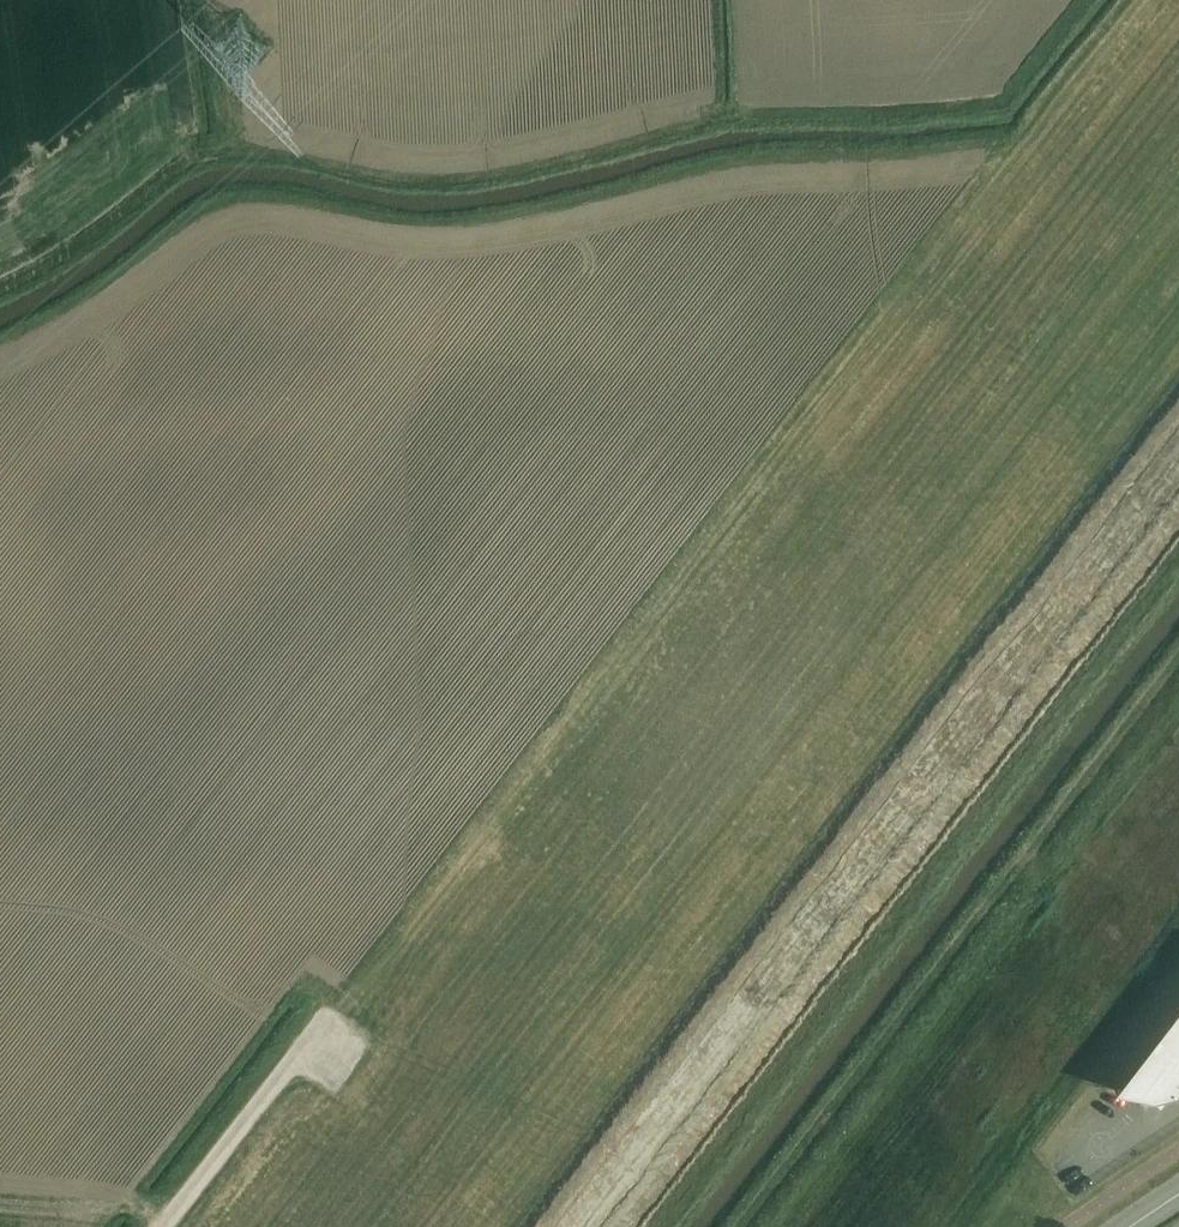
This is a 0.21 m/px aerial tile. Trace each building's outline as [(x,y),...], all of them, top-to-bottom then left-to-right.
[(1117,1089),(1178,1091),(1178,1008),(1117,1089)]
